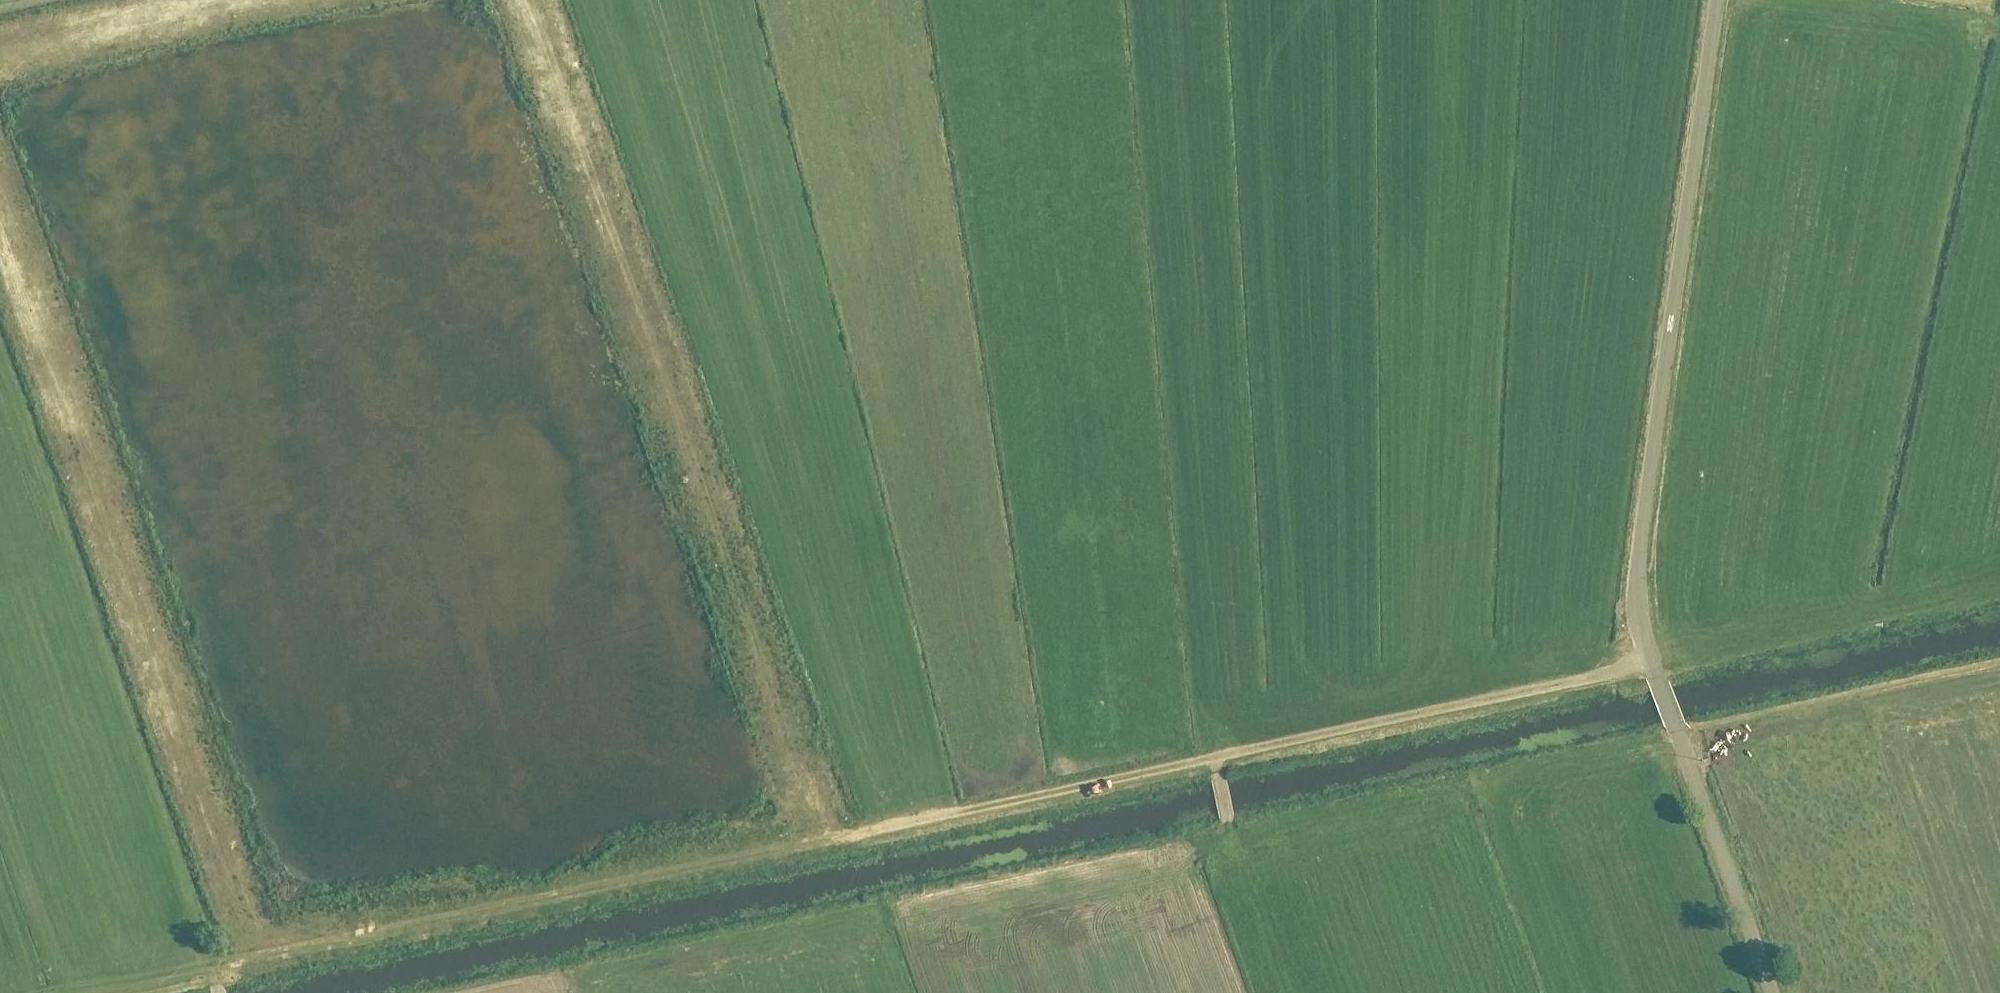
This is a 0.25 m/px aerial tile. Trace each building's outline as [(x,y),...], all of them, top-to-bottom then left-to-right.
[(640,127),(649,136),(662,123),(654,114),(640,127)]
